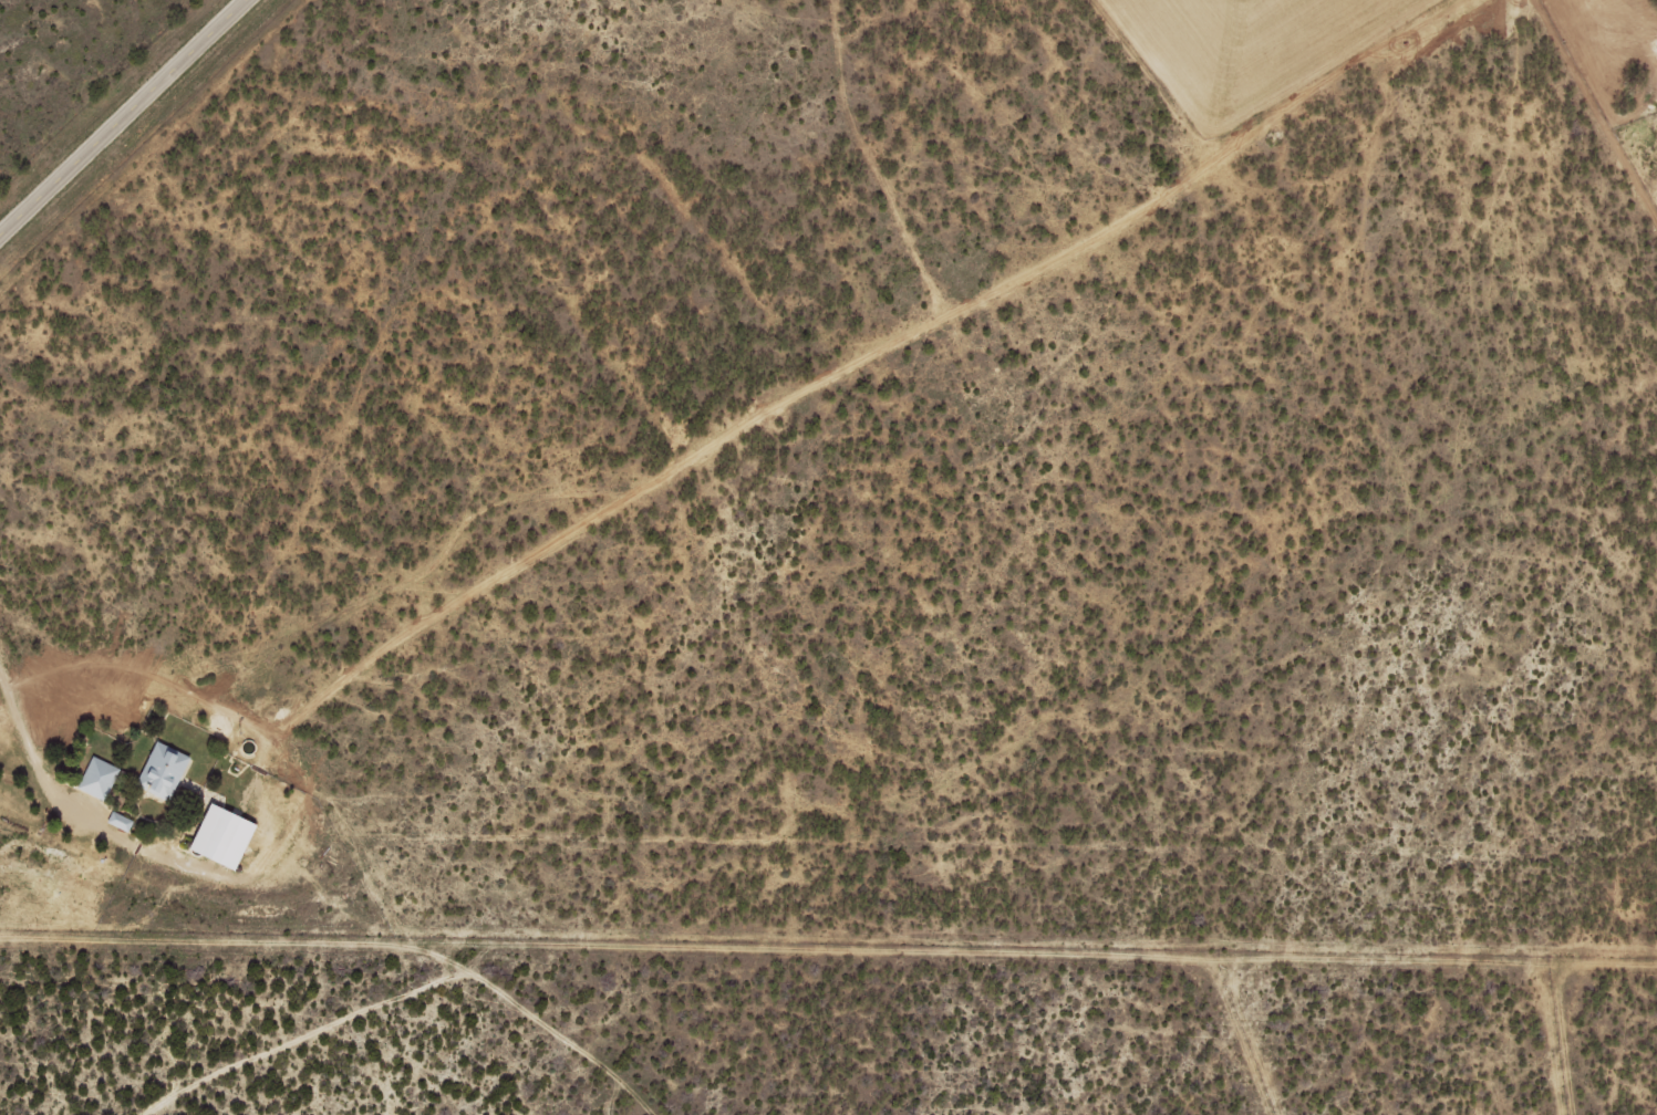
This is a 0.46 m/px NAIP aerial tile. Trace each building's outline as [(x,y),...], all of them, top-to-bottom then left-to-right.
[(190,758),(157,742),(136,785),(169,801),(190,758)] [(77,788),(104,801),(119,769),(92,756),(77,788)] [(255,824),(209,804),(189,851),(235,870),(255,824)] [(133,821),(113,813),(108,824),(129,832),(133,821)]
